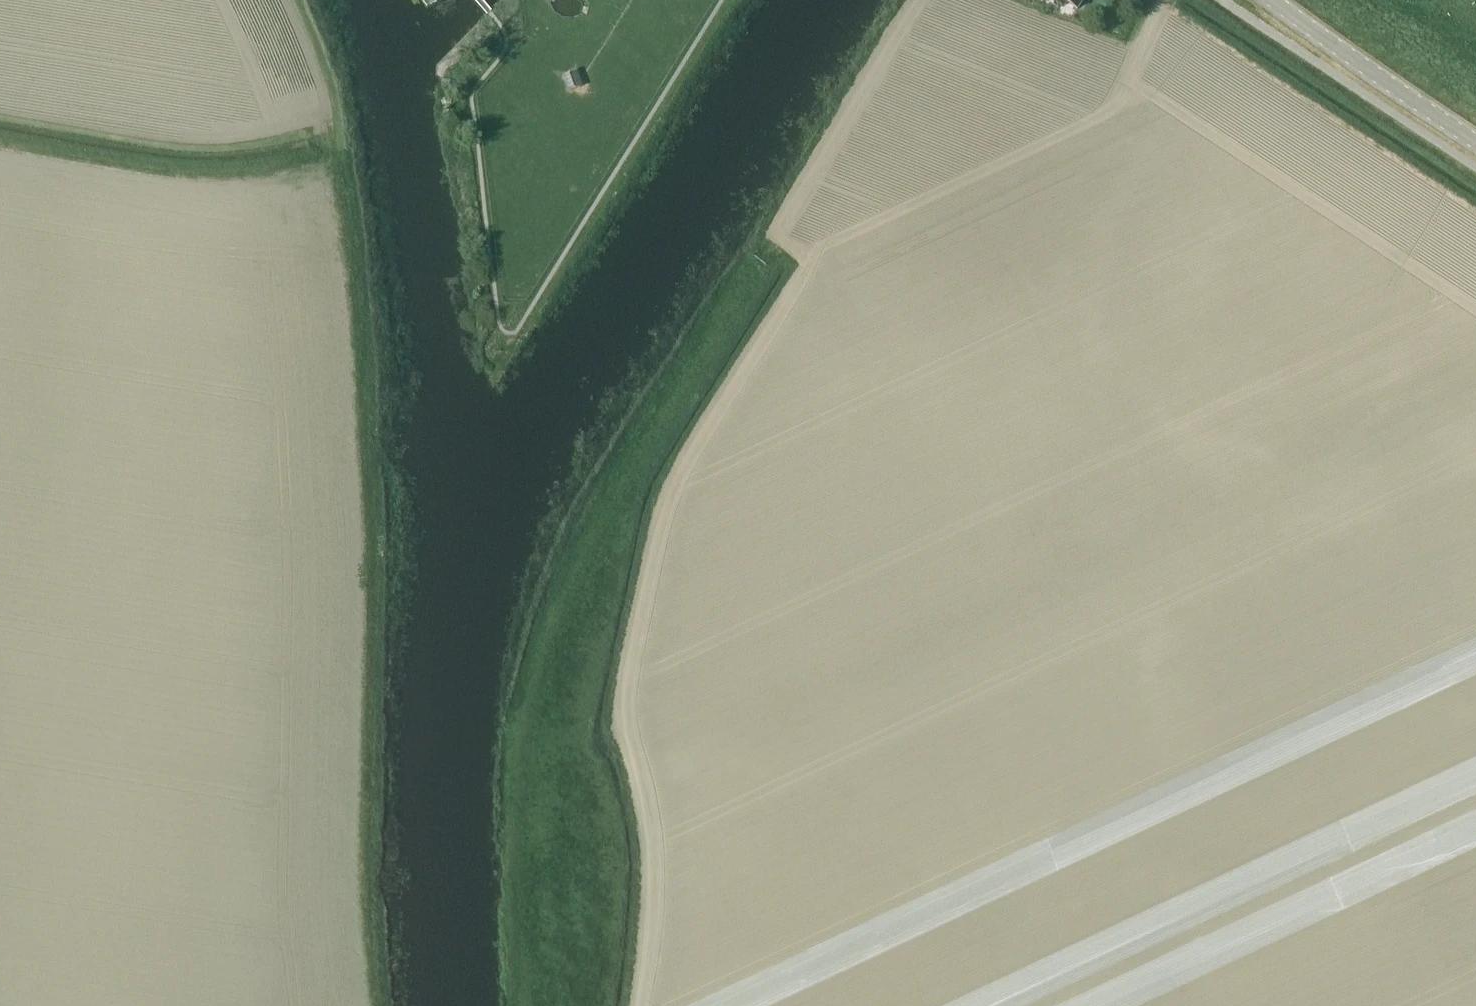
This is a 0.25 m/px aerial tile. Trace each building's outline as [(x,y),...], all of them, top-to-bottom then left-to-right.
[(1062,1),(1077,10),(1084,0),(1061,0),(1062,1)] [(580,78),(567,82),(571,97),(584,94),(580,78)]
